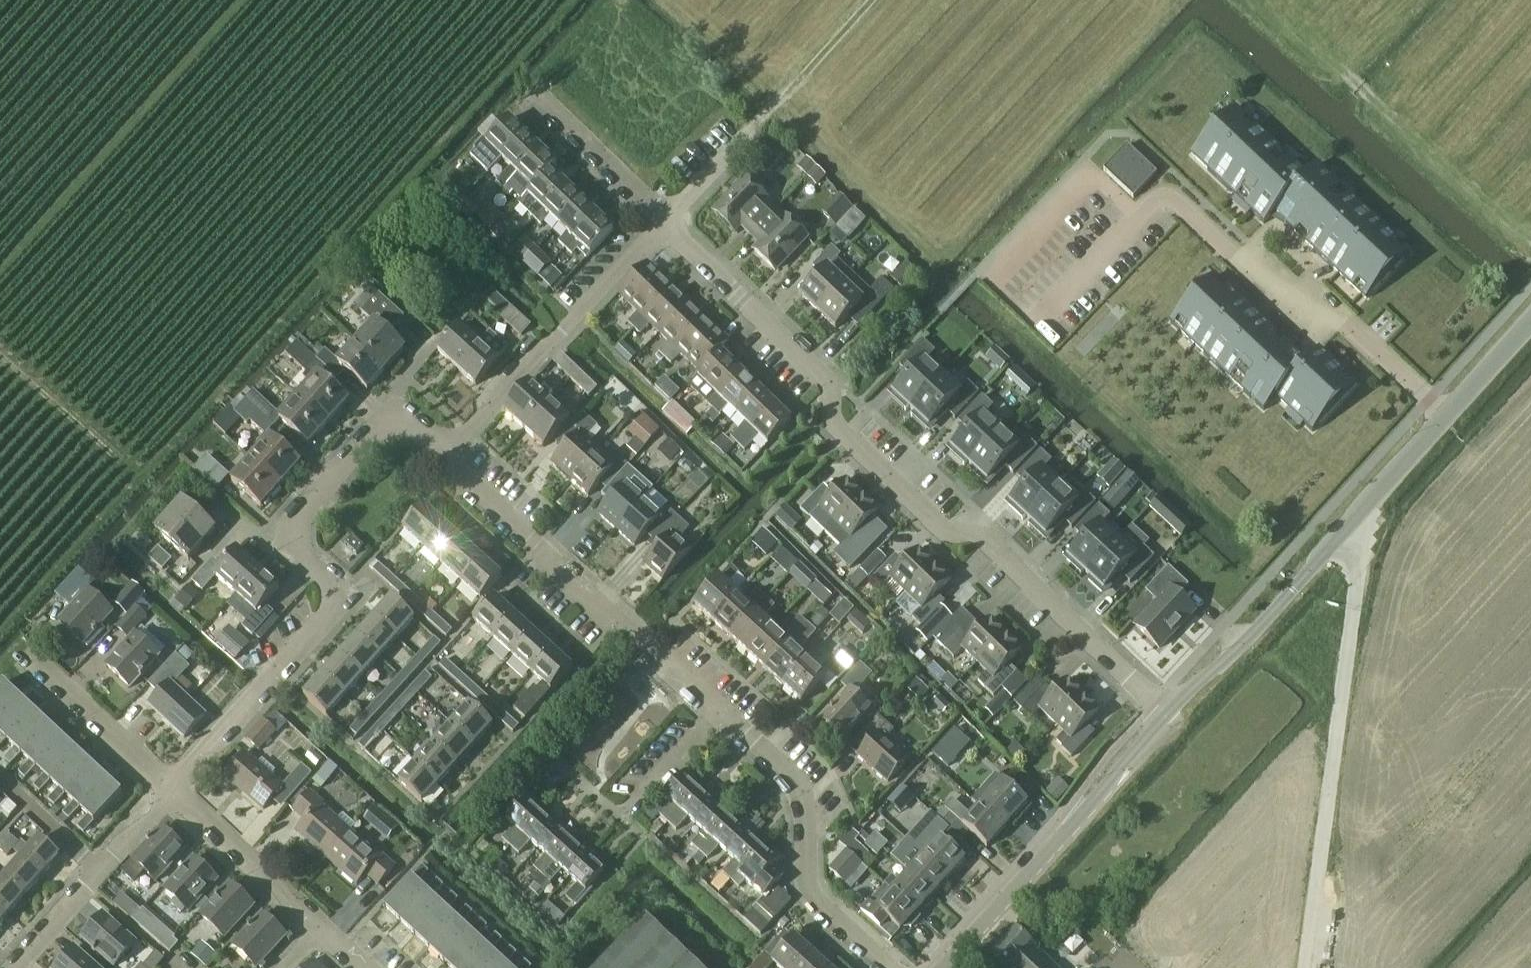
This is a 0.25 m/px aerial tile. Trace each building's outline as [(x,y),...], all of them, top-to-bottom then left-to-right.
[(1191,156),(1264,224),(1274,213),(1365,300),(1411,253),(1317,165),(1307,175),(1236,108),(1191,156)] [(488,173),(504,157),(527,133),(511,118),(486,143),(484,139),(474,150),(476,152),(470,157),(488,173)] [(504,188),(542,148),(527,133),(504,157),(512,166),(497,181),(504,188)] [(763,146),(753,156),(763,166),(773,156),(763,146)] [(1133,200),(1157,174),(1127,146),(1103,171),(1133,200)] [(542,148),(504,188),(511,194),(513,192),(521,201),(529,193),(534,187),(558,163),(542,148)] [(807,176),(816,167),(807,159),(799,168),(807,176)] [(559,164),(558,163),(534,187),(518,204),(534,219),(568,184),(553,169),(559,164)] [(826,177),(817,169),(809,177),(817,186),(826,177)] [(754,234),(776,211),(766,201),(769,198),(749,179),(717,211),(737,231),(744,224),(754,234)] [(454,208),(465,197),(450,182),(439,194),(454,208)] [(560,224),(584,199),(568,184),(534,219),(541,226),(551,215),(560,224)] [(465,197),(454,208),(469,222),(480,211),(465,197)] [(599,214),(584,199),(560,224),(569,232),(559,243),(565,249),(599,214)] [(484,210),(476,218),(489,231),(497,223),(484,210)] [(853,210),(836,228),(848,239),(849,240),(866,222),(853,210)] [(776,211),(754,234),(764,243),(757,250),(777,270),(809,237),(789,218),(786,220),(776,211)] [(615,230),(599,214),(565,249),(572,256),(579,249),(588,258),(615,230)] [(510,232),(500,223),(491,233),(500,241),(510,232)] [(522,263),(532,253),(522,243),(512,253),(522,263)] [(823,274),(803,295),(820,312),(847,284),(854,277),(837,260),(841,256),(832,247),(814,266),(823,274)] [(549,266),(533,252),(532,253),(522,263),(522,264),(538,278),(538,277),(548,267),(549,266)] [(636,277),(619,295),(638,313),(628,323),(634,330),(674,289),(657,274),(648,264),(636,277)] [(903,292),(918,276),(906,265),(891,280),(903,292)] [(538,277),(538,278),(549,289),(559,278),(548,267),(538,277)] [(391,288),(399,279),(387,268),(379,277),(391,288)] [(1170,323),(1263,411),(1276,398),(1312,433),(1358,385),(1320,349),(1307,363),(1216,276),(1170,323)] [(847,284),(820,312),(838,328),(856,310),(866,320),(894,291),(883,280),(863,300),(847,284)] [(369,285),(363,291),(366,293),(373,300),(379,294),(369,285)] [(674,289),(634,330),(640,335),(650,325),(660,334),(689,304),(674,289)] [(504,319),(513,309),(494,291),(484,302),(504,319)] [(356,344),(386,371),(405,350),(389,336),(406,318),(379,294),(373,300),(362,312),(374,323),(356,344)] [(669,343),(659,353),(665,359),(704,319),(689,304),(660,334),(669,343)] [(522,336),(531,326),(513,309),(504,319),(522,336)] [(704,319),(665,359),(671,365),(681,354),(690,363),(700,373),(717,356),(720,352),(729,343),(720,334),(704,319)] [(461,326),(439,351),(458,368),(481,344),(480,344),(461,326)] [(481,344),(458,368),(477,386),(499,361),(499,360),(509,349),(491,332),(480,344),(481,344)] [(300,336),(295,341),(297,343),(302,347),(307,342),(300,336)] [(909,407),(912,410),(942,378),(926,363),(935,352),(924,342),(899,368),(910,377),(891,397),(905,410),(905,411),(909,407)] [(302,370),(313,357),(302,347),(297,343),(286,356),(302,370)] [(638,355),(624,343),(616,352),(630,364),(638,355)] [(368,391),(386,371),(356,344),(339,363),(326,351),(317,361),(339,380),(347,372),(368,391)] [(1001,372),(1010,363),(996,350),(988,359),(1001,372)] [(697,376),(688,385),(706,403),(713,410),(722,401),(745,377),(720,352),(717,356),(700,373),(697,376)] [(571,381),(580,372),(560,355),(552,364),(571,381)] [(1015,367),(1006,377),(1012,382),(1020,373),(1015,367)] [(589,397),(597,389),(580,372),(571,381),(589,397)] [(348,402),(329,385),(318,375),(299,397),(328,424),(348,402)] [(668,403),(681,392),(666,376),(653,387),(668,403)] [(722,401),(713,410),(719,415),(728,406),(737,415),(761,392),(745,377),(722,401)] [(942,378),(912,410),(915,413),(911,416),(912,417),(926,430),(945,410),(955,420),(979,394),(968,383),(958,393),(942,378)] [(628,389),(622,382),(615,390),(621,396),(628,389)] [(526,431),(551,403),(531,385),(506,412),(526,431)] [(247,389),(240,397),(245,401),(252,394),(249,391),(247,389)] [(252,394),(245,401),(265,419),(266,418),(274,426),(280,419),(309,445),(328,424),(299,397),(280,416),(253,392),(252,394)] [(746,424),(731,439),(738,445),(776,406),(761,392),(737,415),(746,424)] [(968,462),(970,465),(1000,433),(984,417),(994,407),(982,396),(958,423),(968,432),(950,452),(964,465),(963,465),(964,466),(968,462)] [(240,397),(229,409),(232,411),(234,413),(245,401),(240,397)] [(251,459),(281,486),(301,464),(271,438),(270,439),(266,435),(274,426),(266,418),(265,419),(245,401),(234,413),(247,426),(250,423),(264,435),(257,443),(262,448),(251,459)] [(687,436),(690,433),(697,425),(672,402),(662,413),(687,436)] [(544,447),(569,419),(551,403),(526,431),(544,447)] [(776,406),(738,445),(744,452),(759,437),(768,445),(791,421),(776,406)] [(713,410),(708,415),(714,421),(719,415),(713,410)] [(571,481),(599,449),(587,438),(598,427),(584,415),(562,439),(569,446),(552,464),(571,481)] [(628,432),(645,447),(660,430),(644,415),(628,432)] [(1017,448),(1000,433),(970,465),(973,467),(970,471),(970,472),(971,472),(985,485),(1003,465),(1013,475),(1038,449),(1027,438),(1017,448)] [(724,438),(715,447),(726,458),(735,449),(724,438)] [(658,451),(671,463),(680,452),(668,441),(658,451)] [(613,485),(629,467),(612,452),(608,457),(599,449),(571,481),(589,497),(606,479),(613,485)] [(1026,517),(1029,520),(1059,487),(1042,472),(1052,462),(1041,451),(1016,477),(1027,487),(1008,506),(1022,520),(1022,521),(1026,517)] [(216,491),(230,476),(207,456),(194,470),(216,491)] [(262,507),(281,486),(251,459),(232,480),(262,507)] [(1098,480),(1109,491),(1126,473),(1114,462),(1098,480)] [(609,502),(599,513),(618,531),(646,500),(645,499),(653,489),(629,468),(613,485),(612,484),(602,495),(609,502)] [(819,491),(801,509),(811,518),(826,533),(835,523),(863,495),(848,479),(828,499),(819,491)] [(1066,480),(1059,487),(1029,520),(1031,522),(1028,526),(1029,527),(1029,526),(1043,539),(1061,520),(1072,529),(1096,503),(1085,493),(1082,496),(1066,480)] [(1127,499),(1115,488),(1103,501),(1115,512),(1127,499)] [(835,523),(826,533),(841,548),(834,555),(850,570),(879,540),(864,526),(873,517),(879,510),(863,495),(835,523)] [(1153,495),(1146,502),(1150,505),(1157,498),(1153,495)] [(655,540),(677,517),(667,508),(661,514),(646,500),(618,531),(635,546),(652,528),(659,535),(655,540)] [(173,546),(201,514),(199,512),(197,514),(183,501),(156,531),(173,546)] [(1117,542),(1116,542),(1100,527),(1110,517),(1099,506),(1074,532),(1085,542),(1066,561),(1080,574),(1080,575),(1081,575),(1084,572),(1087,574),(1117,542)] [(423,547),(444,524),(425,507),(404,530),(423,547)] [(787,507),(777,518),(785,525),(795,514),(787,507)] [(201,514),(173,546),(189,561),(216,531),(201,518),(203,516),(201,514)] [(662,546),(645,564),(663,581),(691,550),(680,539),(690,529),(677,517),(655,540),(662,546)] [(464,542),(444,524),(423,547),(443,565),(464,542)] [(775,541),(764,530),(753,541),(765,552),(775,541)] [(145,537),(136,547),(145,555),(154,545),(145,537)] [(364,547),(353,537),(346,545),(357,555),(364,547)] [(1120,538),(1116,542),(1117,542),(1087,574),(1090,577),(1086,581),(1087,582),(1088,581),(1101,594),(1120,574),(1130,584),(1154,558),(1143,547),(1137,554),(1120,538)] [(464,542),(443,565),(462,582),(483,559),(464,542)] [(818,543),(810,550),(815,556),(823,548),(818,543)] [(156,564),(165,554),(158,547),(149,558),(156,564)] [(782,548),(771,560),(780,568),(791,556),(782,548)] [(890,561),(872,579),(882,588),(892,578),(907,593),(935,565),(919,549),(904,564),(896,555),(895,556),(890,561)] [(236,595),(259,570),(238,551),(224,567),(214,559),(194,582),(204,591),(216,577),(236,595)] [(878,552),(865,565),(872,573),(886,559),(878,552)] [(172,560),(165,554),(156,564),(163,570),(172,560)] [(502,577),(483,559),(462,582),(481,600),(502,577)] [(380,565),(374,571),(389,585),(395,578),(380,565)] [(935,565),(907,593),(922,608),(912,617),(922,627),(940,609),(931,600),(951,580),(935,565)] [(714,621),(738,595),(728,586),(739,575),(731,567),(696,605),(714,621)] [(1158,604),(1136,627),(1159,649),(1172,635),(1173,636),(1182,626),(1181,626),(1194,612),(1178,597),(1189,586),(1169,567),(1157,579),(1164,586),(1153,598),(1158,604)] [(259,570),(236,595),(257,613),(244,627),(253,635),(273,613),(265,605),(280,588),(259,570)] [(809,573),(798,584),(806,591),(817,581),(809,573)] [(389,585),(394,589),(409,602),(415,596),(395,578),(389,585)] [(145,596),(132,585),(115,604),(127,615),(145,596)] [(188,609),(199,597),(188,588),(178,600),(188,609)] [(824,590),(815,599),(824,607),(832,598),(824,590)] [(84,644),(112,613),(89,591),(60,622),(84,644)] [(732,637),(767,600),(758,592),(748,604),(738,595),(714,621),(732,637)] [(434,613),(415,596),(409,602),(428,620),(434,613)] [(474,620),(494,638),(514,615),(495,597),(474,620)] [(374,618),(398,639),(415,620),(392,598),(374,618)] [(750,654),(774,627),(765,619),(775,608),(767,600),(732,637),(750,654)] [(128,638),(147,617),(137,608),(118,628),(128,638)] [(453,630),(434,613),(428,620),(447,638),(453,630)] [(514,615),(494,638),(513,655),(534,632),(514,615)] [(767,670),(809,625),(801,617),(784,636),(774,627),(750,654),(767,670)] [(380,658),(398,639),(374,618),(357,637),(380,658)] [(865,619),(856,629),(863,635),(872,625),(865,619)] [(978,663),(1006,634),(990,619),(971,639),(953,622),(936,640),(954,658),(963,648),(978,663)] [(785,686),(809,660),(800,651),(817,632),(809,625),(767,670),(785,686)] [(251,645),(250,644),(230,627),(216,643),(237,661),(251,645)] [(513,655),(533,673),(553,650),(534,632),(513,655)] [(988,672),(978,682),(994,697),(1007,683),(998,674),(1022,650),(1006,634),(978,663),(988,672)] [(131,687),(159,657),(136,635),(107,666),(131,687)] [(357,637),(339,657),(363,678),(380,658),(357,637)] [(417,657),(425,663),(442,645),(434,638),(417,657)] [(75,649),(66,659),(75,667),(83,657),(75,649)] [(536,688),(532,691),(515,710),(526,719),(573,668),(553,650),(533,673),(544,683),(538,690),(536,688)] [(920,651),(915,656),(921,662),(925,657),(920,651)] [(809,660),(785,686),(803,703),(830,673),(839,682),(853,666),(838,652),(821,670),(809,660)] [(192,687),(182,677),(190,668),(176,656),(149,685),(159,694),(149,705),(185,739),(206,717),(183,696),(192,687)] [(345,697),(363,678),(339,657),(322,676),(345,697)] [(407,683),(425,663),(417,657),(400,676),(407,683)] [(439,667),(455,680),(461,673),(448,661),(446,659),(439,667)] [(849,692),(822,722),(842,740),(871,709),(855,694),(873,675),(861,665),(842,685),(849,692)] [(426,672),(412,687),(419,694),(433,679),(426,672)] [(474,698),(481,691),(461,673),(455,680),(474,698)] [(948,674),(940,682),(949,691),(957,684),(948,674)] [(928,691),(933,686),(921,675),(916,680),(928,691)] [(304,696),(328,717),(345,697),(322,676),(304,696)] [(390,702),(407,683),(400,676),(382,695),(390,702)] [(916,680),(907,689),(919,702),(929,692),(928,691),(916,680)] [(1039,710),(1054,725),(1083,696),(1067,680),(1048,700),(1032,684),(1014,702),(1031,719),(1039,710)] [(20,697),(4,683),(0,687),(0,719),(20,697)] [(402,713),(419,694),(412,687),(395,707),(402,713)] [(474,698),(494,715),(500,708),(481,691),(474,698)] [(1002,694),(993,703),(1001,710),(1009,701),(1008,699),(1002,694)] [(372,721),(390,702),(382,695),(365,715),(372,721)] [(1083,696),(1054,725),(1063,734),(1056,742),(1062,747),(1061,748),(1071,758),(1088,740),(1079,732),(1099,711),(1083,696)] [(7,740),(34,711),(20,697),(0,719),(0,734),(0,735),(0,747),(7,740)] [(470,704),(452,724),(475,744),(493,725),(470,704)] [(395,707),(377,726),(384,732),(402,713),(395,707)] [(498,718),(513,732),(514,732),(520,726),(500,708),(494,715),(498,718)] [(11,765),(22,754),(49,724),(34,711),(7,740),(15,748),(5,759),(11,765)] [(372,721),(365,715),(350,731),(357,738),(372,721)] [(420,724),(426,735),(441,728),(435,716),(420,724)] [(859,737),(850,748),(859,756),(888,782),(907,760),(885,741),(894,731),(878,716),(859,737)] [(259,750),(276,732),(264,721),(247,739),(259,750)] [(25,779),(36,767),(63,738),(49,724),(22,754),(30,761),(19,773),(25,779)] [(457,763),(475,744),(452,724),(435,743),(457,763)] [(384,732),(377,726),(359,746),(366,752),(384,732)] [(948,766),(969,743),(954,730),(933,753),(948,766)] [(50,781),(78,751),(63,738),(36,767),(44,775),(34,787),(40,792),(50,781)] [(435,743),(417,762),(440,783),(457,763),(435,743)] [(55,806),(65,794),(93,765),(78,751),(50,781),(59,789),(48,800),(55,806)] [(282,787),(271,777),(275,771),(268,765),(263,771),(244,755),(226,776),(264,809),(271,800),(282,810),(312,775),(302,765),(282,787)] [(329,762),(313,781),(321,789),(338,770),(329,762)] [(440,783),(417,762),(400,782),(422,802),(440,783)] [(69,819),(80,808),(107,778),(93,765),(65,794),(74,802),(63,814),(69,819)] [(661,815),(669,823),(698,790),(690,782),(694,778),(687,771),(665,795),(673,802),(661,815)] [(1003,829),(1027,802),(997,775),(972,801),(979,807),(1003,829)] [(88,816),(77,827),(84,833),(122,792),(107,778),(80,808),(88,816)] [(1066,793),(1055,783),(1047,792),(1057,802),(1066,793)] [(902,787),(887,802),(894,808),(901,814),(915,799),(908,793),(902,787)] [(697,825),(718,800),(711,793),(707,798),(698,790),(669,823),(677,830),(689,818),(697,825)] [(310,793),(293,812),(305,823),(297,832),(328,858),(349,833),(356,825),(343,815),(336,822),(320,808),(323,804),(310,793)] [(504,840),(512,847),(541,815),(532,807),(537,802),(529,795),(507,820),(515,827),(504,840)] [(725,806),(718,800),(697,825),(704,831),(692,844),(698,850),(700,851),(730,819),(721,811),(725,806)] [(942,823),(962,840),(970,832),(987,847),(1003,829),(979,807),(971,816),(954,800),(945,809),(950,813),(942,823)] [(10,817),(18,808),(9,801),(1,809),(10,817)] [(931,813),(907,840),(924,856),(949,878),(965,860),(954,849),(962,840),(942,823),(937,818),(931,813)] [(538,849),(561,824),(554,818),(550,823),(541,815),(512,847),(520,854),(531,842),(538,849)] [(747,817),(743,822),(750,828),(754,824),(747,817)] [(720,846),(728,853),(750,828),(743,822),(738,827),(730,819),(700,851),(693,860),(699,865),(706,857),(709,859),(720,846)] [(655,836),(663,827),(657,822),(649,830),(655,836)] [(543,875),(543,876),(573,843),(564,836),(569,831),(561,824),(538,849),(546,856),(535,868),(543,875)] [(732,881),(762,848),(752,840),(757,835),(750,828),(728,853),(735,860),(724,873),(732,881)] [(185,851),(162,829),(123,870),(135,881),(145,870),(157,881),(185,851)] [(349,833),(328,858),(358,884),(366,875),(378,886),(395,866),(382,855),(379,859),(349,833)] [(867,844),(870,840),(863,833),(859,837),(867,844)] [(7,834),(1,841),(13,851),(19,845),(7,834)] [(870,840),(882,850),(887,844),(876,834),(870,840)] [(669,838),(664,844),(672,852),(677,846),(669,838)] [(21,842),(19,845),(13,851),(22,859),(43,877),(60,857),(39,839),(30,850),(21,842)] [(491,846),(484,840),(476,849),(483,855),(491,846)] [(877,856),(882,850),(870,840),(867,844),(865,846),(877,856)] [(1,841),(0,842),(0,852),(7,858),(13,851),(1,841)] [(573,843),(543,876),(551,883),(562,871),(570,878),(592,853),(586,847),(582,851),(573,843)] [(854,843),(847,851),(858,861),(865,853),(854,843)] [(692,844),(687,850),(693,856),(698,850),(692,844)] [(764,898),(774,887),(783,878),(773,868),(782,858),(774,851),(770,856),(762,848),(732,881),(740,888),(746,881),(764,898)] [(949,878),(924,856),(917,864),(899,848),(891,857),(909,873),(908,874),(933,896),(949,878)] [(847,851),(830,871),(840,880),(844,884),(862,864),(858,861),(847,851)] [(577,885),(567,897),(575,905),(605,872),(596,864),(600,860),(592,853),(570,878),(577,885)] [(22,859),(5,879),(26,897),(43,877),(22,859)] [(194,859),(166,889),(176,899),(171,905),(181,914),(186,908),(189,912),(195,906),(204,896),(218,882),(194,859)] [(496,869),(503,876),(508,870),(501,863),(496,869)] [(400,921),(428,891),(419,883),(429,872),(423,867),(385,907),(400,921)] [(535,868),(530,874),(538,881),(543,876),(543,875),(535,868)] [(892,878),(886,886),(892,891),(917,914),(923,907),(926,910),(935,901),(931,897),(933,896),(908,874),(899,884),(892,878)] [(26,897),(5,879),(0,884),(0,909),(9,916),(26,897)] [(400,921),(415,935),(443,904),(434,897),(444,886),(438,881),(428,891),(400,921)] [(226,937),(254,907),(231,885),(203,916),(226,937)] [(892,891),(886,886),(858,916),(889,944),(892,941),(899,931),(900,932),(907,925),(911,929),(921,918),(917,914),(892,891)] [(534,904),(540,898),(531,890),(525,896),(534,904)] [(415,935),(429,948),(458,918),(449,910),(459,900),(452,894),(443,904),(415,935)] [(140,911),(122,895),(114,904),(132,920),(140,911)] [(760,902),(744,920),(761,935),(777,917),(760,902)] [(429,948),(444,962),(472,932),(464,924),(473,913),(467,908),(458,918),(429,948)] [(559,925),(567,917),(558,908),(550,916),(559,925)] [(9,916),(0,909),(0,926),(9,916)] [(173,940),(174,938),(142,909),(140,911),(132,920),(164,949),(173,940)] [(258,967),(287,937),(263,915),(235,946),(258,967)] [(115,967),(136,943),(104,916),(83,940),(115,967)] [(785,919),(779,926),(783,930),(790,923),(785,919)] [(646,920),(600,967),(697,967),(646,920)] [(451,967),(465,967),(487,945),(478,937),(488,927),(482,921),(472,932),(444,962),(451,967)] [(1012,930),(986,957),(997,967),(1051,967),(1036,953),(1037,949),(1031,943),(1026,944),(1012,930)] [(753,967),(771,967),(775,964),(779,967),(800,967),(812,954),(794,937),(793,939),(785,932),(766,954),(753,967)] [(501,958),(493,951),(502,941),(496,935),(487,945),(465,967),(492,967),(501,958)] [(169,953),(178,944),(173,940),(164,949),(169,953)] [(192,955),(206,967),(214,959),(200,946),(192,955)] [(507,964),(517,954),(510,948),(501,958),(492,967),(511,967),(507,964)] [(75,949),(58,967),(97,967),(75,949)] [(144,966),(146,967),(158,967),(164,960),(156,953),(144,966)] [(812,954),(800,967),(828,967),(812,954)] [(314,960),(307,967),(323,967),(314,960)]
